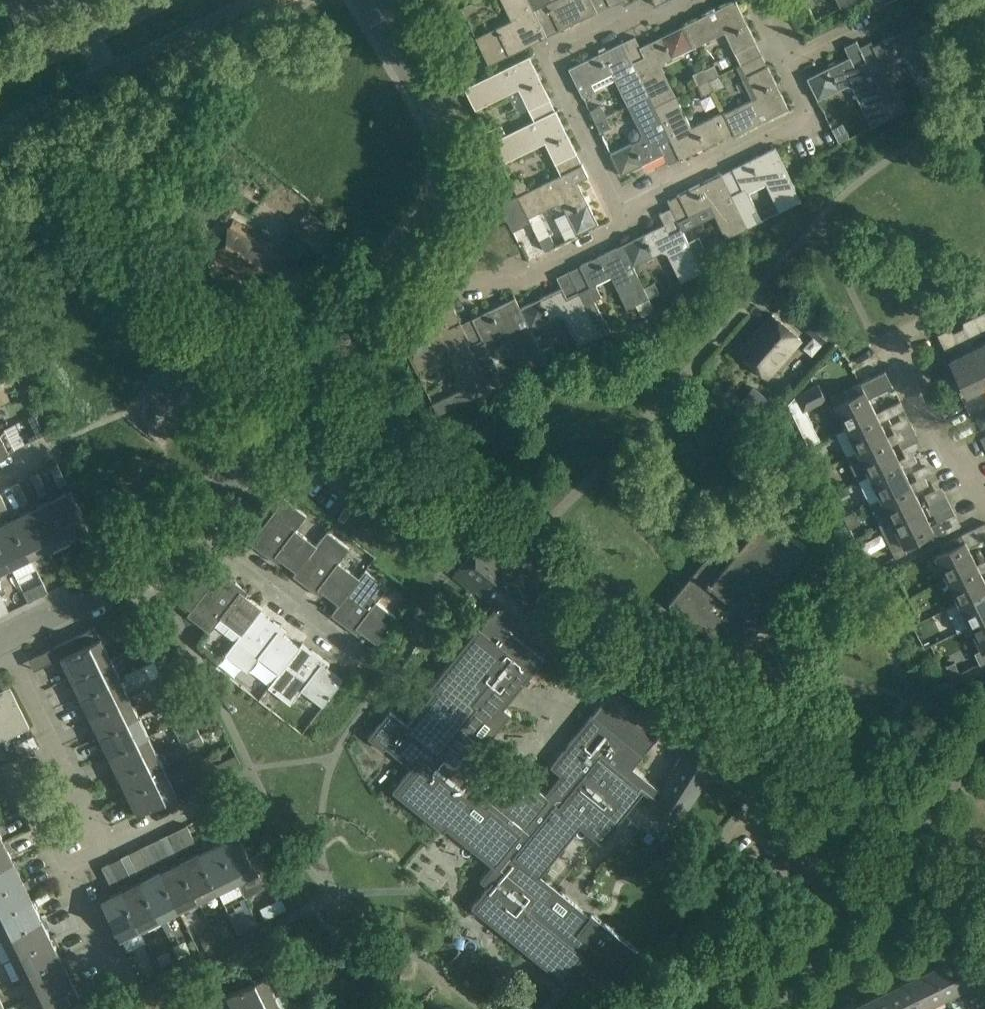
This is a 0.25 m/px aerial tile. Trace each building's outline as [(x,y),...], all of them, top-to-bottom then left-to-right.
[(547,35),(534,9),(533,9),(529,0),(502,0),(512,20),(475,38),(489,65),(547,36),(547,35)] [(547,35),(559,29),(560,30),(597,11),(592,0),(551,0),(534,9),(547,35)] [(692,48),(724,32),(740,64),(762,54),(736,0),(735,0),(682,26),(692,48)] [(877,8),(887,3),(885,0),(873,0),(877,8)] [(860,47),(872,72),(893,116),(908,108),(902,97),(900,99),(884,66),(904,56),(926,100),(947,89),(916,25),(872,46),(870,42),(860,47)] [(649,94),(655,106),(676,96),(662,68),(666,61),(692,48),(682,26),(640,46),(635,36),(624,42),(649,94)] [(872,126),(893,116),(872,72),(860,47),(857,40),(845,47),(850,57),(807,78),(818,99),(847,85),(853,87),(872,126)] [(569,68),(583,97),(595,91),(594,89),(614,79),(627,105),(649,94),(624,42),(623,41),(569,68)] [(756,97),(724,112),(734,133),(735,135),(789,108),(762,54),(740,64),(756,97)] [(534,121),(555,110),(550,99),(529,56),(465,88),(475,110),(519,88),(534,121)] [(703,70),(708,80),(719,75),(714,64),(703,70)] [(708,80),(703,70),(702,68),(692,73),(698,85),(708,80)] [(725,85),(719,75),(708,80),(713,89),(713,91),(725,85)] [(713,89),(708,80),(698,85),(703,94),(713,89)] [(680,159),(655,106),(649,94),(627,105),(641,134),(639,139),(610,153),(621,175),(663,154),(668,164),(680,159)] [(655,106),(680,159),(724,138),(724,137),(733,132),(733,133),(734,133),(724,112),(723,111),(691,127),(676,96),(655,106)] [(595,121),(605,116),(600,106),(590,111),(595,121)] [(534,121),(506,134),(491,142),(502,164),(545,143),(555,164),(560,175),(582,164),(556,110),(555,110),(534,121)] [(611,127),(605,116),(595,121),(600,132),(611,127)] [(850,137),(842,123),(832,128),(839,143),(850,137)] [(486,131),(491,142),(506,134),(501,124),(486,131)] [(722,174),(733,195),(748,227),(759,222),(754,211),(757,209),(747,188),(765,180),(779,212),(801,201),(775,147),(732,168),(732,169),(722,174)] [(582,164),(560,175),(532,188),(529,190),(518,196),(499,205),(512,232),(531,221),(529,217),(557,204),(562,206),(577,234),(598,224),(577,182),(588,176),(582,164)] [(748,227),(733,195),(722,174),(721,173),(678,194),(679,195),(667,200),(671,208),(678,222),(710,206),(726,238),(748,227)] [(277,196),(252,178),(237,199),(245,205),(254,192),(271,204),(277,196)] [(512,185),(518,196),(529,190),(523,180),(512,185)] [(693,254),(688,243),(678,222),(671,208),(659,213),(664,224),(623,244),(633,265),(663,251),(668,253),(681,281),(702,272),(693,254)] [(348,245),(308,211),(290,233),(329,267),(348,245)] [(287,259),(232,223),(210,253),(266,289),(287,259)] [(555,245),(550,234),(539,240),(544,250),(555,245)] [(688,243),(693,254),(705,248),(700,237),(688,243)] [(643,287),(633,265),(623,244),(579,265),(585,277),(574,283),(578,291),(599,335),(610,330),(605,319),(603,320),(594,301),(601,297),(595,284),(611,276),(627,308),(639,302),(649,298),(643,287)] [(654,281),(643,287),(649,298),(660,292),(654,281)] [(520,308),(531,329),(559,315),(565,317),(578,345),(599,335),(578,291),(567,297),(562,287),(520,308)] [(488,377),(493,388),(503,382),(498,372),(500,371),(484,339),(503,329),(524,372),(547,361),(542,351),(541,350),(533,334),(531,329),(520,308),(515,297),(472,318),(461,323),(488,377)] [(488,377),(461,323),(450,302),(438,308),(443,319),(401,339),(417,372),(425,368),(426,364),(441,356),(443,352),(447,350),(465,386),(432,403),(437,415),(492,388),(487,378),(488,377)] [(801,339),(772,314),(738,353),(767,378),(801,339)] [(813,322),(806,329),(823,344),(829,336),(813,322)] [(959,330),(953,333),(958,343),(969,338),(964,328),(959,330)] [(973,348),(969,338),(958,343),(963,353),(968,350),(984,384),(984,342),(973,348)] [(551,345),(541,350),(542,351),(547,361),(556,356),(551,345)] [(963,353),(950,359),(967,395),(984,387),(984,384),(968,350),(963,353)] [(864,390),(835,404),(846,428),(876,413),(868,398),(893,386),(885,371),(861,383),(864,390)] [(806,410),(828,399),(820,384),(788,399),(803,429),(813,424),(806,410)] [(735,410),(756,427),(763,418),(743,401),(735,410)] [(900,401),(876,413),(846,428),(858,451),(888,437),(880,422),(904,410),(900,401)] [(888,437),(858,451),(847,457),(858,480),(869,475),(899,460),(892,445),(898,442),(901,448),(919,439),(912,425),(888,437)] [(10,451),(0,431),(0,455),(10,451)] [(910,483),(903,468),(917,462),(913,453),(899,460),(869,475),(881,498),(910,483)] [(66,482),(57,463),(50,466),(59,485),(66,482)] [(47,491),(38,472),(31,476),(40,495),(47,491)] [(892,521),(922,507),(914,492),(928,485),(924,476),(910,483),(881,498),(869,504),(880,527),(892,521)] [(27,501),(18,482),(11,485),(20,504),(27,501)] [(51,499),(70,539),(90,529),(70,489),(51,499)] [(250,543),(277,563),(280,560),(296,571),(314,548),(293,532),(306,515),(284,498),(250,543)] [(51,549),(70,539),(51,499),(31,509),(51,549)] [(922,507),(892,521),(903,544),(898,547),(902,554),(961,525),(955,513),(931,525),(922,507)] [(12,518),(31,558),(51,549),(31,509),(12,518)] [(759,523),(744,511),(669,603),(736,658),(762,625),(752,617),(808,547),(766,514),(759,523)] [(12,568),(17,577),(36,568),(31,558),(12,518),(0,524),(0,543),(12,568)] [(947,579),(977,565),(968,546),(984,538),(984,523),(962,534),(965,541),(935,555),(947,579)] [(327,532),(314,548),(296,571),(293,575),(320,596),(323,592),(339,604),(358,580),(336,563),(348,548),(327,532)] [(503,558),(482,541),(454,575),(475,592),(503,558)] [(0,543),(0,574),(12,568),(0,543)] [(495,608),(497,606),(523,574),(503,558),(475,592),(494,608),(495,608)] [(958,602),(984,589),(984,581),(981,573),(984,571),(984,560),(977,565),(947,579),(958,602)] [(199,577),(180,602),(191,610),(187,615),(206,630),(209,632),(221,618),(242,634),(260,611),(262,608),(246,595),(249,592),(221,571),(210,586),(199,577)] [(364,571),(358,580),(339,604),(331,614),(359,635),(361,632),(378,644),(398,618),(376,601),(386,588),(364,571)] [(497,606),(509,616),(516,622),(542,589),(523,574),(497,606)] [(48,592),(43,582),(23,592),(28,602),(48,592)] [(970,626),(984,618),(984,589),(958,602),(970,626)] [(0,592),(0,615),(13,610),(5,590),(0,592)] [(494,608),(429,689),(433,692),(407,725),(390,711),(368,737),(384,750),(386,747),(411,768),(393,791),(443,832),(446,828),(493,865),(480,881),(488,887),(472,907),(563,981),(576,964),(584,971),(582,973),(607,993),(639,952),(592,914),(590,916),(540,876),(580,826),(601,843),(643,792),(655,801),(649,810),(675,827),(722,754),(695,737),(661,791),(633,768),(643,756),(592,715),(567,746),(570,749),(566,754),(563,751),(551,766),(561,775),(545,794),(518,772),(510,783),(477,756),(511,714),(504,708),(544,659),(502,625),(509,616),(497,606),(495,608),(494,608)] [(126,626),(136,622),(130,610),(121,615),(126,626)] [(260,611),(242,634),(226,655),(248,671),(259,657),(279,673),(299,647),(284,635),(287,631),(260,611)] [(970,626),(982,649),(976,652),(981,662),(984,660),(984,618),(970,626)] [(71,677),(111,657),(101,637),(95,626),(29,659),(34,670),(61,657),(71,677)] [(147,646),(154,660),(162,657),(155,642),(147,646)] [(302,643),(299,647),(279,673),(268,687),(289,703),(300,689),(323,706),(343,680),(327,667),(330,664),(302,643)] [(80,696),(120,677),(111,657),(71,677),(80,696)] [(164,660),(162,657),(154,660),(161,674),(169,670),(164,660)] [(960,673),(954,661),(945,665),(951,677),(960,673)] [(120,677),(80,696),(90,716),(130,696),(120,677)] [(173,699),(181,695),(174,681),(166,685),(173,699)] [(12,730),(14,735),(30,727),(10,686),(2,690),(4,694),(0,697),(0,736),(12,730)] [(139,715),(130,696),(90,716),(99,735),(139,715)] [(181,743),(186,740),(192,737),(200,733),(191,714),(171,724),(181,743)] [(109,754),(149,735),(139,715),(99,735),(109,754)] [(24,732),(29,746),(41,742),(37,728),(24,732)] [(204,741),(200,733),(192,737),(186,740),(189,748),(204,741)] [(118,774),(158,754),(149,735),(109,754),(118,774)] [(158,754),(118,774),(128,793),(168,774),(158,754)] [(205,780),(219,773),(216,766),(202,773),(205,780)] [(168,774),(128,793),(138,813),(178,793),(168,774)] [(224,807),(218,809),(227,828),(234,825),(225,806),(224,807)] [(199,819),(206,833),(210,833),(214,831),(206,815),(199,819)] [(196,844),(186,825),(179,828),(189,847),(196,844)] [(238,882),(258,873),(239,833),(219,842),(238,882)] [(176,853),(167,834),(160,838),(169,857),(176,853)] [(0,843),(0,867),(14,861),(4,841),(0,843)] [(238,882),(219,842),(199,852),(219,892),(238,882)] [(157,863),(147,844),(141,847),(150,866),(157,863)] [(219,892),(199,852),(180,861),(199,901),(219,892)] [(138,872),(128,853),(121,857),(130,876),(138,872)] [(23,880),(14,861),(0,867),(0,891),(23,880)] [(180,861),(160,871),(180,911),(199,901),(180,861)] [(118,881),(109,863),(102,866),(111,885),(118,881)] [(167,917),(180,911),(160,871),(141,880),(160,920),(167,933),(173,930),(167,917)] [(33,899),(23,880),(0,891),(0,915),(33,899)] [(160,920),(141,880),(122,890),(141,930),(160,920)] [(141,930),(122,890),(102,899),(121,940),(141,930)] [(244,908),(229,915),(238,933),(257,923),(245,897),(240,899),(244,908)] [(0,915),(0,934),(2,938),(42,919),(33,899),(0,915)] [(211,925),(218,940),(232,933),(225,918),(211,925)] [(2,938),(12,958),(52,938),(42,919),(2,938)] [(21,977),(61,958),(52,938),(12,958),(21,977)] [(956,956),(933,967),(947,996),(959,990),(964,1001),(982,992),(969,966),(962,969),(956,956)] [(61,958),(21,977),(31,996),(71,977),(61,958)] [(291,971),(297,984),(306,979),(300,967),(291,971)] [(909,979),(923,1008),(947,996),(933,967),(909,979)] [(276,995),(284,992),(274,971),(226,995),(233,1008),(248,1008),(276,995)] [(71,977),(31,996),(37,1008),(56,1008),(81,997),(71,977)] [(923,1008),(909,979),(886,990),(895,1008),(921,1008),(923,1008)] [(863,1001),(867,1008),(895,1008),(886,990),(863,1001)] [(276,995),(248,1008),(283,1008),(276,995)] [(219,999),(200,1008),(216,1008),(222,1006),(219,999)]
